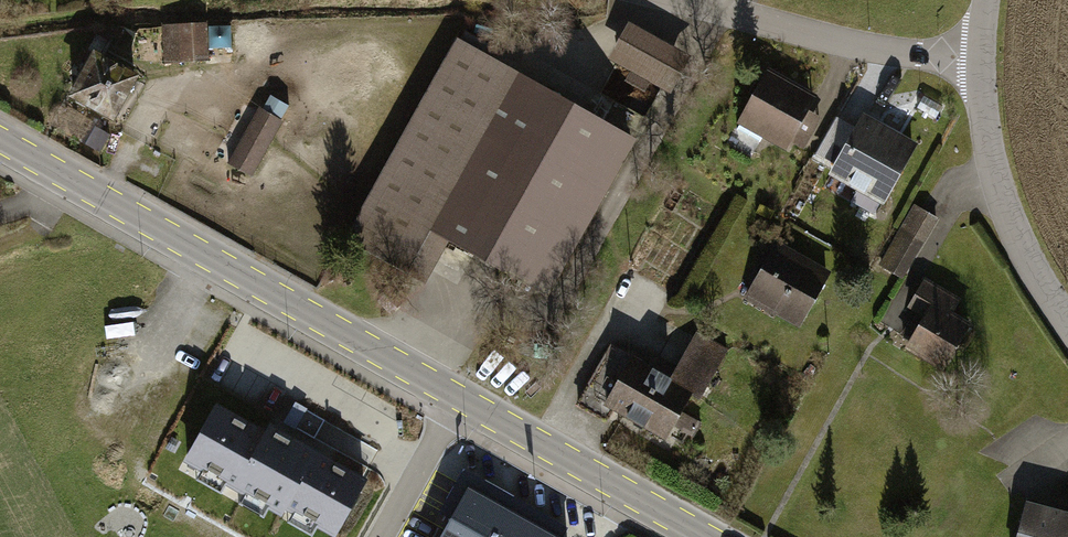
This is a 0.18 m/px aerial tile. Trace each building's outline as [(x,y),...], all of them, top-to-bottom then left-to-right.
[(689,60),(631,26),(611,60),(670,94),(689,60)] [(204,28),(161,31),(163,70),(206,68),(204,28)] [(71,88),(121,108),(142,57),(92,37),(71,88)] [(455,48),(345,239),(419,282),(445,237),(547,295),(632,149),(455,48)] [(770,73),(740,124),(785,150),(790,142),(803,149),(819,121),(805,113),(814,98),(770,73)] [(257,105),(225,161),(252,177),(284,121),(257,105)] [(866,119),(832,177),(883,206),(916,147),(866,119)] [(914,206),(879,265),(902,278),(937,220),(914,206)] [(778,240),(745,297),(798,328),(831,271),(778,240)] [(928,318),(909,350),(943,370),(969,327),(950,316),(958,303),(928,284),(913,309),(928,318)] [(631,354),(601,405),(663,440),(690,394),(699,399),(727,349),(696,332),(670,376),(631,354)] [(215,413),(186,466),(287,520),(292,510),(336,534),(363,484),(267,433),(264,439),(215,413)] [(469,493),(445,536),(549,536),(469,493)] [(1016,536),(1067,536),(1067,510),(1027,499),(1016,536)]
